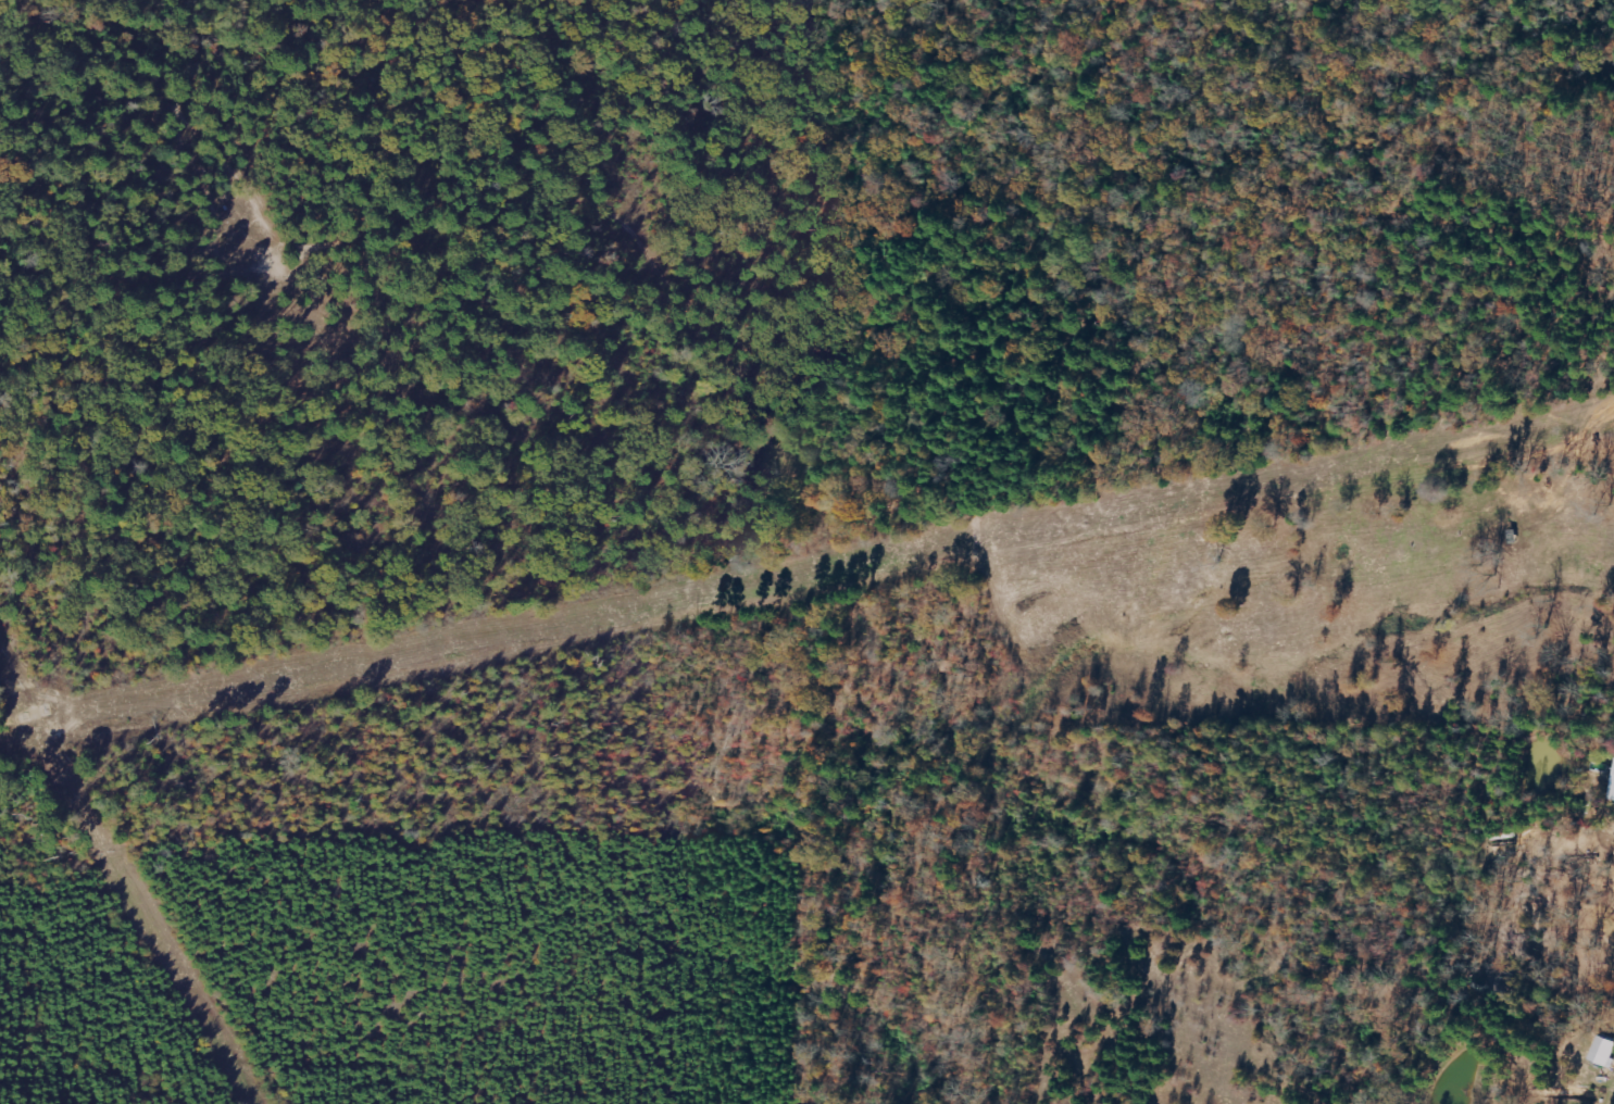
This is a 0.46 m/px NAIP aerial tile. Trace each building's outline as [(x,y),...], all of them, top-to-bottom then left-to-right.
[(1601,1036),(1592,1061),(1611,1067),(1613,1058),(1613,1040),(1601,1036)]
